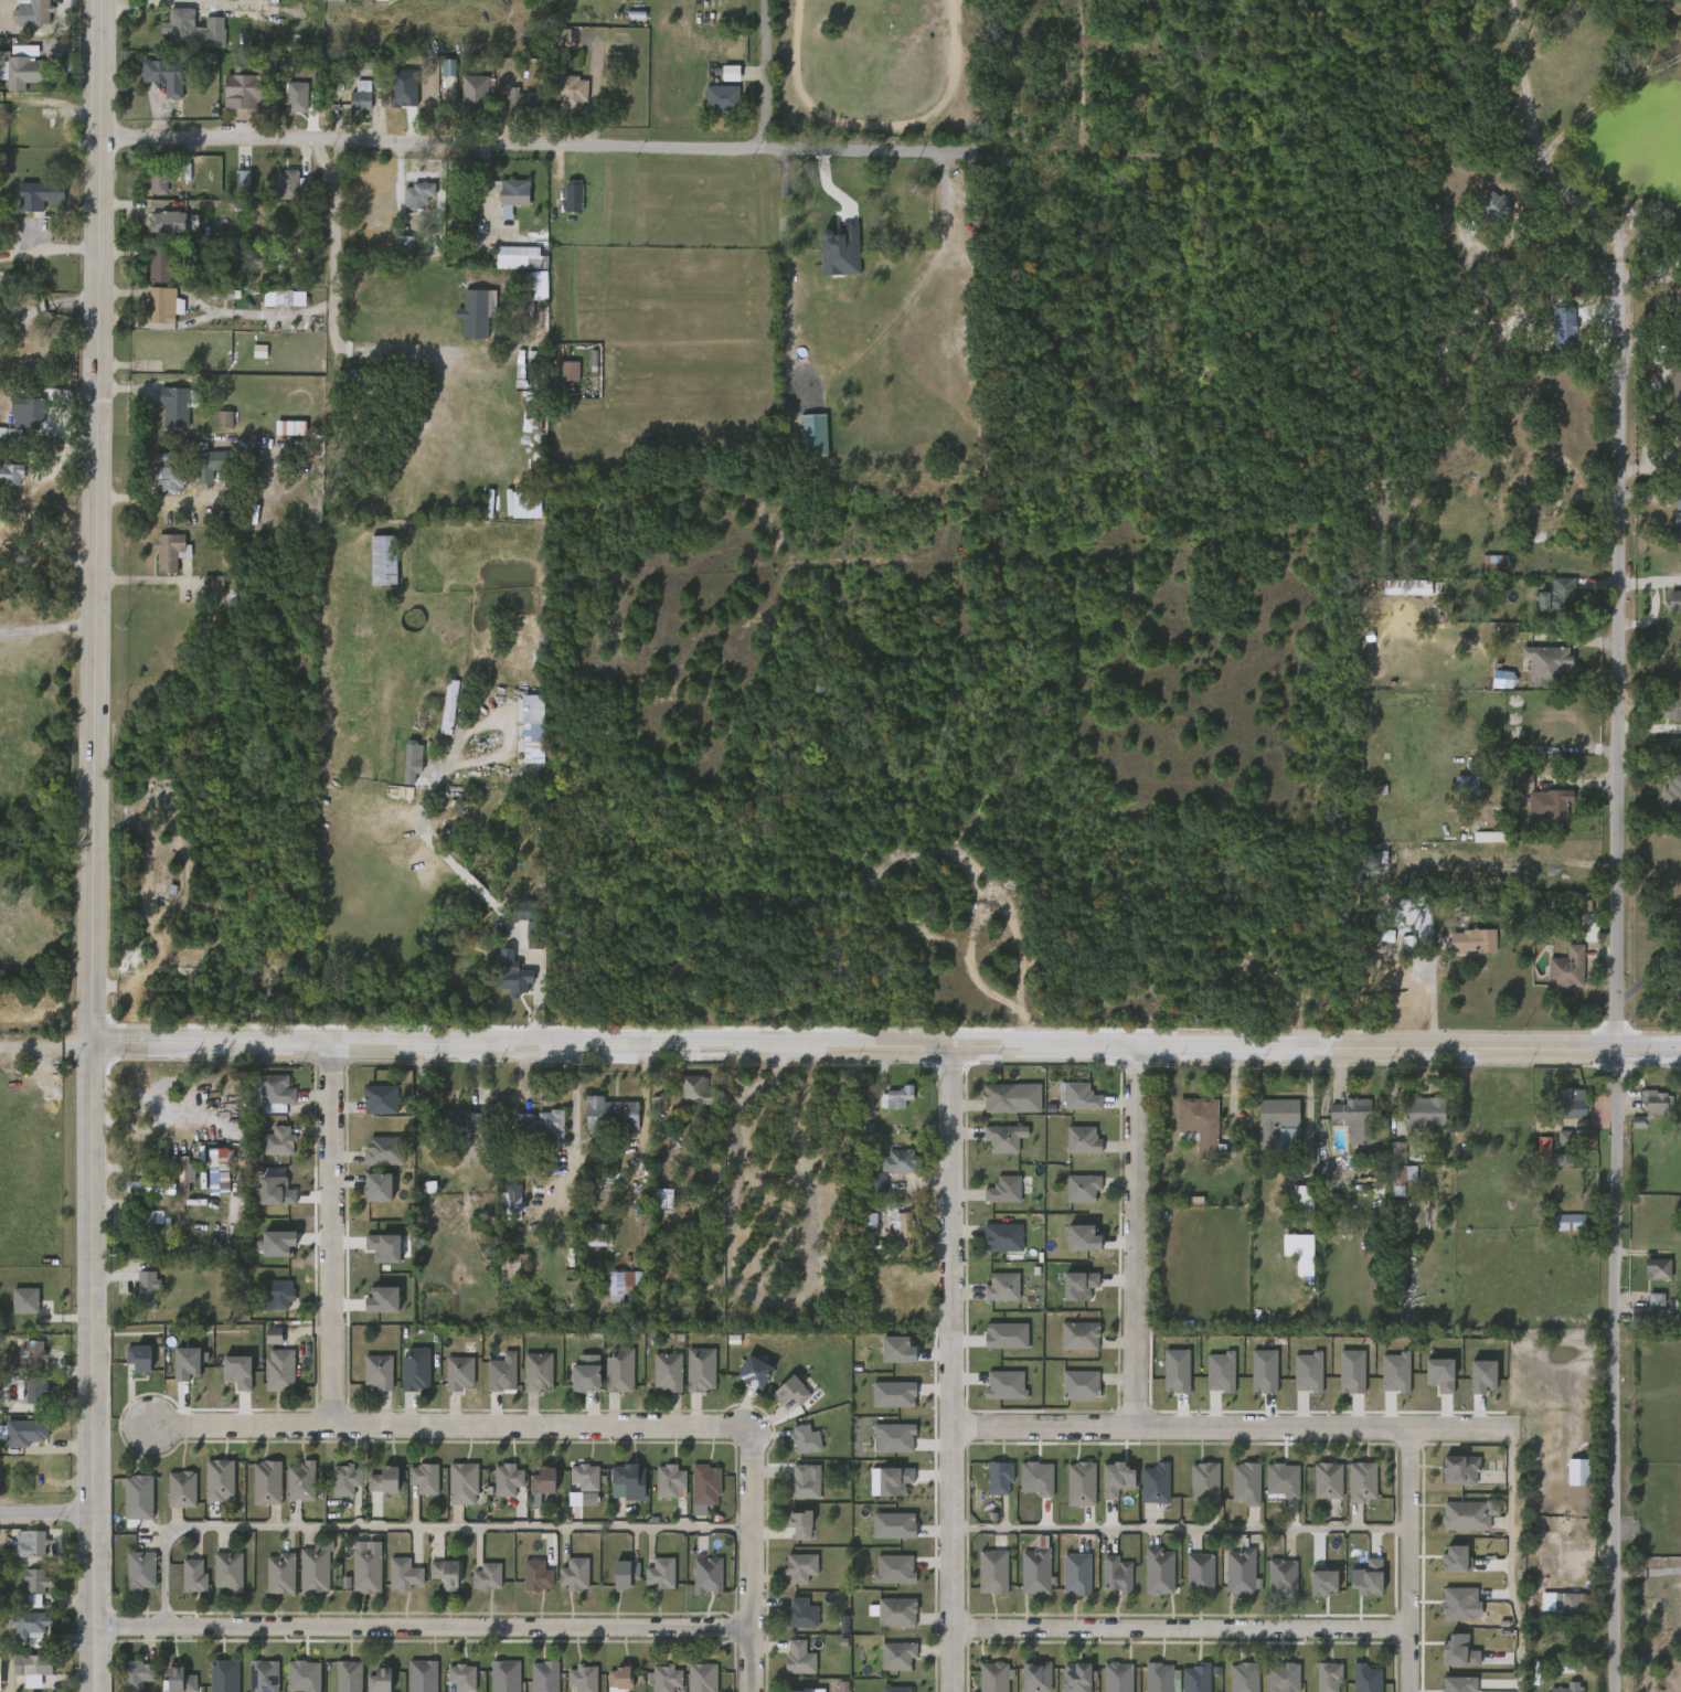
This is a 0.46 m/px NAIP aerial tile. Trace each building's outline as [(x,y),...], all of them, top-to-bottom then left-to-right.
[(31,3),(31,0),(51,0),(51,6),(54,6),(54,11),(51,11),(51,23),(42,23),(42,25),(19,25),(19,3),(31,3)] [(190,8),(190,10),(194,10),(194,38),(192,38),(192,49),(181,47),(181,45),(167,45),(168,34),(159,34),(160,22),(168,22),(168,8),(190,8)] [(225,22),(223,46),(204,46),(205,17),(223,18),(223,22),(225,22)] [(4,78),(0,78),(0,51),(7,51),(7,56),(25,56),(25,57),(31,57),(31,61),(39,61),(39,82),(22,82),(22,89),(4,89),(4,78)] [(383,68),(383,88),(372,87),(372,68),(349,67),(349,56),(383,57),(383,68)] [(180,82),(179,98),(163,98),(163,82),(140,82),(140,61),(180,61),(180,82)] [(170,109),(171,71),(131,70),(131,91),(154,92),(154,108),(170,109)] [(430,85),(443,86),(444,72),(431,72),(430,85)] [(266,75),(266,115),(244,114),(244,108),(223,108),(223,75),(266,75)] [(368,109),(351,108),(351,92),(355,92),(355,79),(370,81),(370,109),(368,109)] [(587,83),(585,110),(561,109),(562,87),(575,88),(575,83),(587,83)] [(738,110),(705,110),(705,85),(738,86),(738,110)] [(520,94),(540,92),(540,107),(530,107),(530,111),(510,110),(510,87),(521,88),(520,94)] [(295,89),(306,91),(306,95),(313,95),(313,109),(285,111),(285,91),(295,89)] [(359,90),(344,90),(344,101),(339,101),(339,117),(360,117),(359,90)] [(727,95),(694,95),(694,120),(727,120),(727,95)] [(527,103),(507,103),(507,97),(498,97),(497,121),(526,121),(527,103)] [(296,121),(296,101),(275,101),(275,120),(296,121)] [(297,171),(297,178),(308,178),(308,192),(296,192),(296,195),(290,195),(274,195),(274,179),(276,179),(276,172),(281,172),(281,169),(297,169),(297,171)] [(166,171),(166,194),(149,194),(149,182),(146,182),(146,175),(149,175),(149,171),(166,171)] [(156,181),(138,180),(138,203),(155,204),(156,181)] [(239,180),(224,180),(224,201),(239,201),(239,180)] [(288,209),(288,200),(296,200),(296,188),(287,187),(287,181),(265,180),(264,208),(288,209)] [(428,180),(428,182),(434,182),(434,196),(427,196),(427,204),(423,204),(423,209),(403,209),(403,188),(411,188),(411,182),(421,182),(421,180),(428,180)] [(579,180),(579,184),(582,184),(582,213),(564,213),(564,184),(568,184),(568,180),(579,180)] [(517,181),(517,185),(526,185),(525,206),(510,205),(510,220),(500,220),(501,185),(508,185),(508,181),(517,181)] [(32,205),(30,205),(30,183),(61,183),(61,199),(56,199),(56,202),(40,201),(40,205),(32,205)] [(553,222),(570,222),(571,190),(553,189),(553,222)] [(1488,190),(1497,196),(1499,193),(1507,199),(1504,202),(1510,206),(1497,224),(1485,214),(1469,235),(1461,230),(1469,221),(1466,219),(1488,190)] [(8,221),(32,221),(32,211),(53,211),(53,193),(8,192),(8,221)] [(423,194),(392,194),(393,217),(416,217),(416,206),(423,206),(423,194)] [(178,233),(148,232),(148,213),(178,212),(178,233)] [(174,243),(175,222),(139,221),(139,242),(174,243)] [(848,283),(847,232),(830,233),(830,239),(809,240),(810,284),(848,283)] [(170,245),(170,252),(172,252),(172,281),(150,281),(150,245),(170,245)] [(384,260),(401,261),(402,246),(384,245),(384,260)] [(139,291),(158,291),(159,256),(140,255),(139,291)] [(485,277),(535,278),(535,265),(527,265),(528,257),(485,256),(485,277)] [(1674,268),(1680,268),(1680,315),(1671,315),(1672,281),(1674,281),(1674,268)] [(164,287),(177,288),(177,323),(150,323),(150,311),(148,311),(148,304),(150,304),(150,287),(164,287)] [(291,307),(263,307),(263,290),(291,290),(291,307)] [(452,328),(451,347),(476,348),(477,300),(453,299),(452,318),(445,318),(444,328),(452,328)] [(294,315),(293,300),(252,302),(252,316),(294,315)] [(1674,338),(1680,338),(1680,416),(1673,416),(1674,365),(1670,365),(1670,354),(1673,354),(1674,338)] [(241,367),(255,367),(255,355),(242,354),(241,367)] [(578,383),(556,383),(556,362),(578,362),(578,383)] [(567,392),(568,371),(547,370),(546,391),(567,392)] [(1662,376),(1660,426),(1680,427),(1680,377),(1662,376)] [(188,406),(187,427),(162,427),(163,404),(158,404),(158,385),(188,387),(188,406)] [(177,438),(178,398),(151,397),(150,437),(177,438)] [(45,398),(45,405),(49,405),(49,414),(45,414),(45,421),(39,421),(39,429),(15,429),(15,418),(12,418),(12,398),(45,398)] [(0,437),(0,451),(10,451),(10,437),(26,438),(26,430),(33,430),(34,407),(1,407),(1,437),(0,437)] [(827,413),(829,454),(802,456),(801,435),(796,435),(795,415),(827,413)] [(221,437),(222,421),(205,420),(204,437),(221,437)] [(294,431),(269,430),(269,444),(294,445),(294,431)] [(166,460),(166,466),(181,467),(180,477),(182,477),(182,483),(181,483),(181,487),(179,487),(179,492),(167,492),(167,489),(156,489),(156,473),(158,473),(158,460),(156,460),(156,451),(174,453),(174,460),(166,460)] [(210,469),(211,482),(195,483),(193,453),(210,451),(210,469)] [(22,486),(0,485),(0,464),(25,465),(25,475),(24,480),(22,480),(22,486)] [(146,501),(171,502),(172,477),(147,476),(146,501)] [(1663,506),(1663,541),(1680,541),(1680,506),(1663,506)] [(187,534),(187,545),(192,545),(192,558),(179,558),(179,574),(159,574),(159,550),(156,550),(156,542),(159,542),(159,534),(187,534)] [(394,585),(370,585),(369,535),(394,534),(394,585)] [(1509,572),(1483,571),(1483,554),(1509,554),(1509,572)] [(1496,564),(1471,565),(1472,581),(1496,581),(1496,564)] [(1575,587),(1575,627),(1545,627),(1545,609),(1539,609),(1539,590),(1552,592),(1552,576),(1575,577),(1575,587)] [(212,601),(212,585),(192,584),(192,601),(212,601)] [(1419,590),(1374,589),(1373,603),(1419,604),(1419,590)] [(1666,592),(1680,590),(1680,615),(1669,615),(1669,613),(1663,613),(1663,599),(1667,599),(1666,592)] [(1570,647),(1570,656),(1573,656),(1573,671),(1564,671),(1564,688),(1530,687),(1530,671),(1522,671),(1522,647),(1570,647)] [(450,733),(438,732),(446,679),(458,680),(450,733)] [(428,743),(440,745),(447,690),(435,688),(428,743)] [(1666,694),(1680,694),(1680,717),(1663,717),(1663,704),(1666,704),(1666,694)] [(405,752),(395,751),(393,792),(403,793),(405,752)] [(1478,795),(1455,795),(1456,774),(1479,775),(1478,795)] [(1671,775),(1680,775),(1680,808),(1662,808),(1662,789),(1667,789),(1667,781),(1671,781),(1671,775)] [(1520,799),(1520,782),(1500,783),(1500,799),(1520,799)] [(1466,785),(1443,784),(1442,804),(1465,805),(1466,785)] [(1567,792),(1565,820),(1525,819),(1526,805),(1523,805),(1523,797),(1526,797),(1526,791),(1543,792),(1543,790),(1567,792)] [(541,902),(541,919),(543,919),(543,948),(530,948),(530,902),(541,902)] [(526,957),(525,915),(503,915),(504,930),(514,929),(516,957),(526,957)] [(1586,923),(1572,923),(1571,950),(1585,951),(1586,923)] [(1473,927),(1473,929),(1493,928),(1494,953),(1475,953),(1475,949),(1448,951),(1447,932),(1460,932),(1460,928),(1473,927)] [(1483,961),(1484,942),(1451,941),(1451,960),(1483,961)] [(1581,958),(1581,987),(1572,986),(1572,989),(1558,989),(1558,986),(1549,986),(1550,957),(1565,957),(1565,944),(1582,944),(1581,958)] [(533,969),(532,985),(525,983),(525,993),(507,993),(507,992),(497,992),(499,947),(512,947),(512,966),(514,966),(514,969),(533,969)] [(521,979),(507,979),(507,971),(500,971),(500,956),(487,956),(487,998),(497,998),(497,1007),(507,1007),(507,1002),(516,1002),(516,992),(521,992),(521,979)] [(284,1087),(284,1088),(294,1088),(294,1104),(259,1104),(260,1088),(253,1088),(253,1075),(287,1075),(287,1087),(284,1087)] [(703,1075),(703,1077),(706,1077),(706,1085),(720,1086),(720,1105),(703,1104),(702,1107),(682,1107),(682,1102),(681,1102),(681,1075),(703,1075)] [(277,1084),(250,1084),(251,1113),(284,1112),(284,1097),(277,1097),(277,1084)] [(670,1085),(670,1114),(702,1113),(702,1095),(696,1095),(696,1084),(670,1085)] [(905,1100),(905,1108),(879,1107),(879,1094),(886,1094),(886,1090),(898,1090),(898,1087),(902,1088),(902,1085),(912,1085),(912,1100),(905,1100)] [(1572,1088),(1583,1089),(1582,1118),(1557,1118),(1558,1088),(1572,1088)] [(1655,1089),(1655,1092),(1664,1092),(1664,1095),(1671,1095),(1670,1111),(1663,1110),(1663,1115),(1649,1115),(1642,1120),(1642,1128),(1629,1128),(1629,1116),(1642,1116),(1645,1114),(1645,1110),(1641,1110),(1641,1102),(1643,1102),(1643,1089),(1655,1089)] [(1049,1118),(1090,1118),(1090,1104),(1078,1104),(1078,1091),(1049,1091),(1049,1118)] [(1029,1092),(972,1093),(973,1121),(1029,1121),(1029,1092)] [(385,1094),(353,1095),(354,1123),(386,1123),(385,1094)] [(603,1095),(603,1102),(637,1102),(637,1130),(585,1131),(585,1096),(603,1095)] [(1353,1097),(1353,1098),(1368,1098),(1368,1107),(1376,1107),(1376,1117),(1370,1117),(1370,1145),(1345,1145),(1345,1125),(1340,1125),(1340,1119),(1327,1119),(1327,1104),(1342,1104),(1342,1097),(1353,1097)] [(1405,1131),(1402,1131),(1402,1098),(1441,1097),(1441,1125),(1429,1125),(1429,1130),(1405,1131)] [(1573,1098),(1548,1097),(1547,1127),(1572,1128),(1573,1098)] [(1217,1136),(1217,1159),(1199,1159),(1199,1140),(1178,1140),(1179,1098),(1217,1098),(1217,1136)] [(1276,1126),(1276,1128),(1297,1128),(1297,1146),(1275,1146),(1275,1149),(1256,1150),(1256,1099),(1296,1099),(1297,1126),(1276,1126)] [(640,1121),(655,1121),(655,1105),(640,1105),(640,1121)] [(469,1109),(469,1113),(482,1113),(483,1132),(471,1132),(471,1136),(462,1136),(461,1130),(457,1130),(457,1136),(449,1136),(449,1132),(440,1132),(439,1110),(469,1109)] [(562,1109),(562,1143),(549,1143),(549,1132),(512,1132),(513,1113),(533,1114),(533,1116),(536,1116),(536,1113),(549,1113),(549,1109),(562,1109)] [(552,1144),(552,1121),(506,1122),(506,1145),(552,1144)] [(288,1134),(295,1135),(295,1141),(291,1141),(291,1154),(260,1154),(260,1134),(272,1134),(272,1126),(288,1126),(288,1134)] [(1095,1126),(1095,1135),(1097,1135),(1097,1139),(1103,1139),(1102,1153),(1066,1153),(1067,1126),(1095,1126)] [(1019,1127),(1019,1153),(990,1153),(990,1140),(983,1140),(983,1127),(1019,1127)] [(1055,1162),(1089,1162),(1089,1145),(1083,1145),(1083,1135),(1055,1135),(1055,1162)] [(400,1166),(362,1164),(362,1149),(365,1149),(365,1143),(368,1143),(368,1136),(401,1137),(400,1166)] [(1583,1139),(1562,1139),(1561,1148),(1571,1148),(1571,1155),(1583,1155),(1583,1139)] [(1545,1153),(1558,1153),(1558,1140),(1545,1140),(1545,1153)] [(1407,1157),(1407,1166),(1417,1166),(1417,1181),(1405,1181),(1405,1195),(1390,1195),(1390,1181),(1387,1181),(1390,1141),(1407,1141),(1407,1157)] [(217,1194),(209,1194),(208,1149),(216,1149),(217,1194)] [(916,1149),(916,1156),(921,1156),(921,1164),(916,1164),(916,1172),(891,1172),(891,1153),(890,1153),(890,1151),(916,1149)] [(1393,1175),(1393,1150),(1378,1151),(1379,1204),(1392,1204),(1391,1190),(1404,1190),(1404,1174),(1393,1175)] [(181,1165),(167,1165),(167,1200),(177,1200),(177,1191),(182,1191),(181,1165)] [(886,1194),(868,1194),(869,1171),(889,1171),(889,1194),(886,1194)] [(389,1174),(387,1203),(363,1202),(363,1194),(361,1194),(363,1174),(389,1174)] [(1094,1203),(1066,1202),(1066,1175),(1100,1175),(1100,1190),(1094,1190),(1094,1203)] [(1009,1210),(1009,1184),(984,1184),(984,1197),(972,1197),(972,1210),(1009,1210)] [(1090,1185),(1055,1184),(1054,1211),(1083,1211),(1083,1199),(1089,1199),(1090,1185)] [(276,1185),(249,1186),(250,1213),(284,1213),(284,1196),(276,1196),(276,1185)] [(1313,1213),(1292,1213),(1294,1185),(1313,1186),(1313,1213)] [(510,1192),(493,1193),(494,1224),(511,1224),(510,1192)] [(1280,1218),(1301,1219),(1301,1195),(1281,1194),(1280,1218)] [(644,1217),(661,1218),(661,1198),(645,1198),(644,1217)] [(153,1211),(158,1212),(158,1223),(155,1223),(155,1237),(137,1237),(137,1224),(135,1224),(135,1219),(137,1219),(137,1211),(153,1211)] [(911,1213),(911,1221),(913,1221),(913,1230),(912,1230),(912,1232),(914,1232),(913,1247),(892,1248),(892,1243),(894,1243),(894,1239),(893,1239),(894,1213),(911,1213)] [(1581,1230),(1581,1231),(1554,1231),(1554,1228),(1546,1228),(1546,1215),(1581,1214),(1581,1230)] [(900,1222),(882,1221),(881,1247),(899,1248),(900,1222)] [(1572,1223),(1539,1224),(1539,1240),(1572,1239),(1572,1223)] [(1022,1224),(1022,1252),(988,1252),(988,1244),(985,1244),(983,1224),(1022,1224)] [(1011,1260),(1011,1232),(974,1233),(974,1260),(1011,1260)] [(1056,1259),(1089,1258),(1089,1244),(1082,1244),(1082,1233),(1055,1234),(1056,1259)] [(1312,1266),(1297,1266),(1297,1236),(1313,1236),(1312,1266)] [(284,1240),(251,1240),(252,1266),(278,1265),(278,1255),(285,1255),(284,1240)] [(389,1271),(388,1243),(354,1244),(354,1259),(362,1259),(362,1272),(389,1271)] [(1285,1284),(1301,1283),(1300,1243),(1270,1244),(1271,1265),(1285,1264),(1285,1284)] [(528,1254),(528,1276),(508,1277),(508,1267),(502,1267),(502,1254),(528,1254)] [(1671,1259),(1671,1280),(1649,1280),(1649,1278),(1646,1278),(1646,1259),(1671,1259)] [(1658,1267),(1632,1268),(1633,1288),(1658,1288),(1658,1267)] [(152,1281),(152,1288),(160,1289),(159,1297),(155,1297),(155,1310),(137,1309),(137,1288),(140,1288),(140,1280),(135,1280),(135,1271),(157,1273),(157,1281),(152,1281)] [(646,1271),(646,1294),(632,1294),(632,1303),(611,1303),(611,1292),(600,1292),(600,1271),(646,1271)] [(1019,1300),(985,1300),(985,1286),(990,1286),(990,1273),(1019,1273),(1019,1300)] [(147,1300),(147,1279),(127,1280),(128,1316),(145,1315),(144,1300),(147,1300)] [(290,1281),(290,1289),(294,1289),(292,1301),(286,1301),(286,1309),(269,1309),(269,1302),(259,1301),(259,1281),(290,1281)] [(1007,1282),(978,1281),(978,1295),(972,1295),(972,1309),(1007,1310),(1007,1282)] [(1087,1281),(1052,1282),(1052,1310),(1078,1309),(1078,1297),(1087,1296),(1087,1281)] [(27,1322),(27,1296),(1,1297),(2,1322),(27,1322)] [(387,1296),(361,1296),(361,1306),(354,1306),(354,1321),(387,1321),(387,1296)] [(1648,1314),(1648,1302),(1636,1302),(1637,1314),(1648,1314)] [(1641,1327),(1641,1316),(1619,1316),(1619,1328),(1641,1327)] [(1095,1350),(1058,1350),(1058,1322),(1096,1322),(1095,1350)] [(1016,1332),(973,1332),(973,1357),(1016,1357),(1016,1332)] [(255,1353),(270,1353),(270,1335),(255,1336),(255,1353)] [(46,1355),(46,1359),(44,1359),(44,1374),(19,1373),(20,1358),(26,1358),(26,1340),(44,1341),(44,1350),(46,1350),(46,1355)] [(694,1341),(694,1349),(714,1349),(714,1388),(702,1388),(702,1391),(687,1391),(688,1341),(694,1341)] [(148,1343),(147,1374),(141,1374),(141,1370),(130,1370),(130,1363),(124,1362),(124,1345),(130,1345),(130,1343),(148,1343)] [(904,1370),(904,1355),(897,1355),(897,1345),(870,1345),(871,1370),(904,1370)] [(402,1391),(401,1355),(408,1355),(408,1347),(429,1347),(429,1386),(416,1387),(416,1391),(402,1391)] [(604,1392),(605,1358),(610,1358),(610,1348),(632,1349),(631,1392),(604,1392)] [(273,1391),(265,1391),(265,1360),(267,1360),(267,1350),(292,1350),(292,1391),(273,1391)] [(515,1352),(502,1352),(502,1362),(488,1362),(488,1392),(515,1392),(515,1352)] [(526,1391),(523,1391),(523,1352),(551,1352),(551,1386),(536,1388),(536,1391),(526,1391)] [(758,1387),(758,1388),(741,1380),(742,1379),(734,1374),(746,1352),(770,1364),(758,1387)] [(391,1354),(391,1388),(375,1388),(375,1384),(362,1382),(363,1353),(391,1354)] [(681,1354),(681,1393),(667,1393),(667,1391),(661,1391),(661,1388),(653,1388),(653,1354),(681,1354)] [(446,1391),(445,1355),(472,1356),(472,1385),(464,1384),(464,1387),(459,1386),(459,1391),(446,1391)] [(586,1393),(570,1393),(571,1366),(577,1366),(577,1355),(598,1355),(597,1392),(586,1392),(586,1393)] [(189,1356),(163,1356),(164,1389),(179,1389),(178,1385),(189,1385),(189,1356)] [(703,1357),(675,1357),(676,1400),(704,1399),(703,1357)] [(1177,1358),(1151,1359),(1152,1402),(1177,1401),(1177,1358)] [(1265,1401),(1264,1359),(1240,1359),(1240,1401),(1265,1401)] [(1351,1359),(1327,1359),(1327,1402),(1352,1402),(1351,1359)] [(504,1360),(492,1360),(492,1369),(475,1369),(476,1400),(505,1399),(504,1360)] [(1222,1361),(1194,1362),(1195,1400),(1222,1400),(1222,1361)] [(541,1362),(513,1362),(512,1399),(541,1399),(541,1362)] [(670,1362),(641,1362),(642,1400),(670,1399),(670,1362)] [(1310,1402),(1310,1362),(1282,1362),(1282,1399),(1300,1399),(1300,1402),(1310,1402)] [(1397,1362),(1369,1362),(1370,1399),(1387,1399),(1387,1403),(1398,1403),(1397,1362)] [(381,1364),(353,1363),(353,1394),(365,1394),(365,1399),(381,1399),(381,1364)] [(725,1387),(750,1399),(761,1375),(736,1363),(725,1387)] [(239,1400),(240,1365),(212,1365),(212,1392),(225,1392),(225,1399),(239,1400)] [(435,1398),(462,1398),(462,1365),(435,1365),(435,1398)] [(1441,1367),(1413,1368),(1413,1395),(1426,1394),(1426,1403),(1441,1402),(1441,1367)] [(1483,1369),(1458,1369),(1459,1403),(1474,1403),(1474,1398),(1484,1398),(1483,1369)] [(1090,1400),(1060,1400),(1060,1371),(1095,1371),(1095,1395),(1090,1395),(1090,1400)] [(810,1394),(798,1405),(790,1397),(785,1403),(783,1401),(780,1403),(770,1394),(774,1391),(773,1390),(791,1372),(810,1394)] [(42,1376),(42,1385),(45,1385),(45,1394),(43,1394),(43,1403),(24,1403),(24,1377),(42,1376)] [(1013,1380),(974,1379),(974,1407),(1013,1408),(1013,1380)] [(787,1416),(800,1403),(781,1383),(759,1404),(769,1414),(778,1406),(787,1416)] [(904,1416),(904,1391),(861,1390),(861,1415),(904,1416)] [(35,1412),(35,1391),(15,1391),(15,1412),(35,1412)] [(43,1419),(43,1423),(46,1423),(47,1438),(43,1438),(43,1441),(28,1441),(28,1447),(4,1447),(4,1419),(43,1419)] [(809,1423),(810,1432),(818,1429),(821,1449),(797,1454),(795,1444),(792,1444),(791,1434),(794,1434),(792,1425),(809,1423)] [(864,1461),(901,1460),(900,1443),(904,1443),(904,1432),(863,1433),(864,1461)] [(783,1462),(809,1460),(807,1439),(798,1440),(798,1433),(781,1434),(783,1462)] [(1477,1471),(1477,1472),(1473,1472),(1473,1486),(1440,1483),(1440,1473),(1436,1471),(1436,1465),(1438,1465),(1438,1457),(1477,1457),(1477,1471)] [(234,1459),(232,1504),(219,1503),(219,1500),(203,1500),(205,1459),(234,1459)] [(268,1459),(279,1460),(279,1504),(251,1503),(252,1461),(258,1462),(258,1460),(268,1459)] [(286,1499),(285,1499),(286,1465),(299,1465),(299,1462),(301,1462),(301,1459),(313,1459),(312,1500),(286,1499)] [(514,1461),(514,1468),(522,1469),(522,1486),(513,1486),(513,1496),(493,1496),(493,1465),(502,1465),(502,1461),(514,1461)] [(998,1461),(998,1464),(1015,1464),(1015,1481),(1011,1481),(1011,1496),(991,1496),(991,1461),(998,1461)] [(1322,1461),(1342,1464),(1342,1497),(1315,1497),(1315,1462),(1322,1461)] [(1351,1502),(1349,1502),(1349,1462),(1376,1461),(1376,1498),(1364,1498),(1364,1502),(1351,1502)] [(352,1462),(352,1469),(360,1469),(360,1486),(351,1486),(351,1494),(331,1494),(331,1465),(345,1465),(345,1462),(352,1462)] [(425,1462),(437,1462),(437,1493),(416,1493),(416,1483),(408,1483),(408,1466),(416,1466),(416,1464),(425,1462)] [(449,1503),(448,1462),(477,1462),(477,1493),(474,1493),(474,1503),(449,1503)] [(587,1462),(587,1465),(597,1465),(597,1489),(577,1489),(577,1481),(570,1481),(570,1465),(577,1465),(577,1462),(587,1462)] [(636,1467),(645,1467),(645,1500),(623,1499),(624,1482),(609,1482),(610,1466),(623,1466),(623,1462),(637,1462),(636,1467)] [(675,1462),(675,1469),(685,1469),(685,1497),(656,1497),(656,1466),(663,1466),(663,1462),(675,1462)] [(706,1464),(706,1467),(720,1467),(720,1494),(715,1494),(715,1504),(691,1504),(691,1462),(706,1464)] [(1090,1462),(1098,1462),(1098,1507),(1071,1505),(1071,1465),(1077,1465),(1077,1464),(1081,1462),(1090,1462)] [(1143,1502),(1139,1502),(1139,1468),(1151,1468),(1151,1466),(1155,1466),(1155,1462),(1168,1462),(1167,1503),(1143,1502)] [(1209,1462),(1215,1462),(1216,1507),(1202,1507),(1202,1500),(1189,1500),(1188,1465),(1209,1462)] [(1244,1462),(1257,1464),(1257,1507),(1243,1507),(1243,1500),(1230,1500),(1230,1465),(1236,1465),(1240,1465),(1240,1462),(1244,1462)] [(387,1464),(389,1466),(395,1466),(395,1492),(368,1491),(368,1472),(379,1473),(379,1466),(387,1464)] [(809,1464),(809,1477),(819,1477),(819,1498),(789,1498),(789,1490),(786,1490),(786,1477),(792,1477),(792,1464),(809,1464)] [(544,1465),(544,1466),(553,1466),(553,1492),(536,1492),(536,1490),(529,1490),(530,1475),(536,1475),(535,1466),(544,1465)] [(1576,1467),(1555,1467),(1555,1493),(1577,1493),(1576,1467)] [(191,1470),(191,1471),(194,1471),(193,1507),(166,1505),(167,1471),(191,1470)] [(997,1503),(997,1490),(1001,1491),(1001,1471),(977,1470),(976,1503),(997,1503)] [(1041,1506),(1041,1471),(1008,1471),(1008,1500),(1026,1500),(1026,1506),(1041,1506)] [(1056,1514),(1083,1515),(1084,1472),(1056,1471),(1056,1514)] [(1330,1472),(1303,1471),(1302,1507),(1329,1508),(1330,1472)] [(1364,1471),(1336,1471),(1336,1510),(1364,1510),(1364,1471)] [(466,1473),(438,1472),(437,1513),(465,1513),(466,1473)] [(707,1476),(697,1476),(697,1472),(680,1473),(681,1523),(695,1523),(694,1514),(708,1514),(707,1476)] [(1091,1509),(1106,1508),(1106,1497),(1122,1497),(1122,1478),(1113,1478),(1113,1472),(1091,1472),(1091,1509)] [(1220,1508),(1233,1509),(1233,1515),(1247,1515),(1248,1472),(1221,1472),(1220,1508)] [(1254,1502),(1272,1502),(1272,1507),(1286,1508),(1287,1473),(1254,1472),(1254,1502)] [(142,1473),(151,1475),(150,1519),(123,1519),(123,1477),(129,1477),(129,1475),(132,1473),(142,1473)] [(342,1505),(342,1495),(347,1495),(348,1474),(322,1473),(321,1505),(342,1505)] [(426,1473),(398,1474),(398,1493),(405,1493),(406,1503),(427,1502),(426,1473)] [(512,1478),(504,1478),(504,1473),(483,1473),(483,1505),(504,1506),(504,1496),(512,1496),(512,1478)] [(587,1500),(587,1474),(559,1473),(559,1492),(567,1492),(567,1501),(557,1501),(557,1514),(585,1514),(585,1500),(587,1500)] [(674,1479),(666,1479),(666,1474),(645,1473),(645,1506),(674,1506),(674,1479)] [(633,1508),(633,1475),(600,1474),(599,1507),(633,1508)] [(357,1500),(386,1501),(387,1475),(371,1475),(371,1483),(357,1483),(357,1500)] [(518,1484),(519,1514),(528,1514),(528,1502),(543,1501),(543,1475),(527,1475),(527,1483),(518,1484)] [(867,1477),(867,1505),(894,1504),(893,1492),(902,1492),(902,1476),(867,1477)] [(157,1515),(185,1516),(185,1480),(157,1480),(157,1515)] [(1483,1502),(1483,1514),(1487,1514),(1487,1531),(1441,1530),(1441,1525),(1439,1523),(1439,1519),(1441,1515),(1441,1502),(1483,1502)] [(810,1509),(811,1537),(794,1539),(794,1525),(786,1525),(786,1512),(789,1512),(789,1509),(810,1509)] [(782,1548),(800,1548),(800,1519),(774,1519),(774,1536),(782,1536),(782,1548)] [(903,1521),(860,1522),(861,1547),(904,1547),(903,1521)] [(44,1531),(44,1539),(46,1539),(46,1546),(44,1546),(44,1555),(15,1555),(15,1530),(44,1530),(44,1531)] [(5,1565),(34,1565),(35,1540),(5,1539),(5,1565)] [(365,1540),(365,1547),(379,1547),(379,1592),(361,1593),(351,1590),(351,1540),(365,1540)] [(1045,1593),(1043,1595),(1039,1595),(1035,1593),(1022,1593),(1022,1550),(1034,1550),(1034,1546),(1050,1546),(1050,1593),(1045,1593)] [(1161,1546),(1161,1551),(1173,1551),(1173,1594),(1152,1595),(1150,1593),(1147,1593),(1147,1546),(1161,1546)] [(1255,1546),(1255,1593),(1241,1594),(1241,1593),(1226,1593),(1226,1550),(1240,1552),(1240,1546),(1255,1546)] [(328,1551),(328,1590),(321,1590),(321,1592),(318,1592),(318,1593),(299,1592),(299,1549),(328,1549),(328,1551)] [(1007,1550),(1007,1595),(992,1595),(992,1593),(979,1593),(979,1550),(1007,1550)] [(273,1592),(265,1592),(265,1556),(277,1556),(277,1552),(292,1552),(292,1592),(273,1592)] [(138,1594),(127,1594),(128,1553),(157,1553),(156,1588),(143,1587),(143,1589),(139,1589),(139,1594),(138,1594)] [(244,1553),(243,1593),(233,1593),(233,1590),(228,1590),(228,1588),(215,1588),(215,1553),(244,1553)] [(817,1554),(817,1574),(808,1574),(808,1583),(790,1582),(791,1574),(784,1574),(784,1567),(787,1567),(787,1553),(817,1554)] [(1200,1596),(1187,1596),(1187,1553),(1214,1553),(1214,1593),(1203,1593),(1203,1596),(1200,1596)] [(1094,1554),(1094,1596),(1078,1596),(1078,1594),(1066,1594),(1066,1554),(1094,1554)] [(1118,1554),(1118,1561),(1131,1561),(1131,1595),(1119,1595),(1119,1589),(1103,1589),(1103,1554),(1118,1554)] [(1455,1580),(1454,1554),(1431,1554),(1432,1581),(1455,1580)] [(409,1557),(409,1566),(422,1566),(422,1584),(409,1584),(409,1590),(396,1590),(396,1587),(389,1587),(389,1556),(409,1557)] [(722,1556),(721,1594),(711,1593),(711,1589),(704,1589),(704,1594),(692,1594),(693,1558),(722,1556)] [(587,1557),(587,1588),(579,1588),(579,1592),(567,1592),(567,1584),(558,1584),(558,1567),(567,1567),(567,1557),(587,1557)] [(673,1557),(672,1587),(663,1587),(663,1590),(653,1589),(653,1584),(645,1584),(645,1566),(652,1566),(652,1557),(673,1557)] [(1281,1557),(1281,1560),(1298,1560),(1297,1595),(1268,1595),(1269,1557),(1281,1557)] [(206,1573),(205,1590),(190,1590),(190,1593),(181,1593),(182,1558),(202,1560),(201,1573),(206,1573)] [(1010,1603),(1038,1603),(1038,1593),(1039,1593),(1039,1558),(1010,1558),(1010,1603)] [(1162,1603),(1162,1558),(1134,1558),(1133,1603),(1162,1603)] [(1242,1558),(1214,1558),(1215,1602),(1249,1601),(1249,1587),(1243,1587),(1242,1558)] [(996,1560),(967,1559),(967,1602),(995,1603),(996,1560)] [(457,1560),(456,1590),(443,1590),(443,1586),(440,1586),(440,1578),(429,1578),(429,1561),(457,1560)] [(543,1560),(543,1569),(552,1569),(552,1587),(543,1587),(543,1590),(522,1589),(522,1560),(543,1560)] [(232,1561),(204,1561),(203,1596),(217,1596),(217,1601),(231,1601),(232,1561)] [(621,1585),(621,1590),(614,1590),(614,1585),(613,1585),(613,1561),(628,1561),(628,1586),(621,1585)] [(499,1563),(499,1587),(489,1587),(489,1590),(479,1589),(480,1587),(471,1587),(471,1571),(480,1571),(480,1562),(499,1563)] [(1078,1562),(1051,1562),(1052,1603),(1079,1603),(1078,1562)] [(1202,1600),(1201,1562),(1174,1562),(1175,1600),(1202,1600)] [(805,1563),(774,1563),(774,1584),(779,1584),(779,1592),(796,1592),(796,1584),(806,1584),(805,1563)] [(902,1591),(901,1564),(864,1564),(865,1583),(861,1583),(861,1592),(902,1591)] [(1119,1604),(1120,1571),(1107,1570),(1107,1564),(1091,1564),(1091,1598),(1108,1598),(1108,1604),(1119,1604)] [(412,1576),(399,1576),(399,1566),(378,1567),(379,1599),(399,1598),(399,1594),(412,1594),(412,1576)] [(577,1566),(556,1566),(556,1576),(547,1576),(547,1594),(555,1594),(555,1598),(576,1599),(577,1566)] [(663,1566),(642,1566),(642,1576),(634,1576),(634,1593),(642,1593),(642,1598),(663,1598),(663,1566)] [(1370,1567),(1354,1566),(1354,1577),(1338,1577),(1337,1602),(1370,1602),(1370,1567)] [(192,1567),(171,1568),(172,1601),(196,1600),(196,1581),(192,1581),(192,1567)] [(710,1567),(682,1567),(683,1602),(711,1602),(710,1567)] [(512,1598),(541,1598),(541,1578),(533,1578),(533,1568),(512,1568),(512,1598)] [(1285,1568),(1257,1568),(1256,1601),(1284,1601),(1285,1568)] [(45,1571),(45,1577),(49,1577),(49,1585),(45,1585),(45,1594),(42,1594),(42,1608),(29,1608),(28,1579),(24,1579),(24,1574),(28,1574),(28,1569),(45,1571)] [(446,1570),(418,1570),(418,1587),(431,1587),(432,1599),(446,1599),(446,1570)] [(489,1571),(470,1571),(470,1579),(461,1579),(462,1598),(489,1597),(489,1571)] [(1325,1603),(1325,1579),(1314,1579),(1314,1575),(1299,1575),(1299,1603),(1325,1603)] [(36,1578),(14,1578),(14,1616),(31,1616),(31,1596),(36,1596),(36,1578)] [(1465,1596),(1430,1597),(1430,1630),(1459,1629),(1459,1611),(1465,1611),(1465,1596)] [(807,1597),(807,1606),(817,1606),(817,1627),(786,1627),(786,1619),(784,1619),(784,1606),(789,1606),(789,1597),(807,1597)] [(914,1626),(876,1625),(877,1597),(916,1598),(916,1611),(914,1611),(914,1626)] [(1574,1620),(1574,1602),(1529,1601),(1528,1619),(1574,1620)] [(867,1636),(904,1635),(904,1606),(866,1607),(867,1636)] [(806,1636),(806,1615),(796,1615),(796,1607),(779,1607),(779,1615),(772,1615),(772,1636),(806,1636)] [(45,1611),(45,1622),(42,1622),(42,1632),(39,1632),(39,1640),(25,1640),(24,1619),(14,1619),(13,1613),(45,1611)] [(34,1656),(34,1621),(5,1621),(4,1650),(17,1650),(17,1656),(34,1656)] [(805,1640),(805,1652),(815,1652),(815,1673),(785,1673),(785,1652),(788,1652),(788,1640),(805,1640)] [(909,1670),(881,1670),(881,1642),(916,1642),(916,1657),(909,1657),(909,1670)] [(1456,1642),(1432,1642),(1431,1673),(1467,1675),(1468,1659),(1456,1658),(1456,1642)] [(775,1682),(803,1682),(804,1661),(794,1661),(794,1648),(775,1648),(775,1682)] [(898,1679),(898,1666),(905,1666),(905,1652),(870,1651),(870,1678),(898,1679)] [(26,1654),(45,1657),(45,1664),(43,1664),(43,1674),(40,1674),(40,1689),(23,1689),(23,1675),(12,1674),(13,1654),(26,1654)] [(361,1661),(361,1691),(336,1691),(336,1660),(345,1660),(361,1661)] [(436,1660),(437,1691),(408,1691),(408,1660),(436,1660)] [(518,1660),(518,1691),(490,1691),(490,1660),(518,1660)] [(557,1660),(557,1691),(531,1691),(531,1662),(557,1660)] [(141,1661),(141,1662),(143,1662),(143,1664),(157,1664),(157,1682),(145,1682),(145,1691),(124,1691),(124,1662),(141,1661)] [(240,1661),(240,1691),(212,1691),(212,1661),(240,1661)] [(279,1662),(279,1691),(252,1691),(252,1661),(262,1661),(279,1662)] [(1008,1663),(1007,1691),(979,1691),(979,1662),(1000,1661),(1008,1663)] [(1040,1691),(1023,1691),(1023,1662),(1051,1661),(1051,1691),(1040,1691)] [(1132,1663),(1132,1691),(1104,1691),(1104,1663),(1117,1661),(1119,1663),(1132,1663)] [(596,1666),(596,1691),(575,1691),(575,1686),(567,1686),(567,1669),(575,1669),(576,1662),(583,1662),(583,1664),(596,1666)] [(631,1663),(630,1690),(607,1688),(607,1670),(614,1670),(614,1667),(621,1667),(621,1662),(631,1663)] [(1089,1662),(1090,1691),(1061,1691),(1061,1680),(1064,1680),(1064,1663),(1089,1662)] [(464,1663),(464,1664),(475,1666),(474,1691),(455,1690),(455,1682),(446,1682),(447,1666),(455,1666),(455,1663),(464,1663)] [(672,1686),(672,1691),(652,1691),(652,1666),(666,1666),(666,1663),(672,1663),(672,1670),(681,1670),(680,1686),(672,1686)] [(716,1663),(716,1691),(688,1691),(688,1663),(716,1663)] [(1170,1666),(1170,1691),(1143,1691),(1143,1663),(1158,1663),(1158,1666),(1170,1666)] [(1207,1663),(1207,1691),(1179,1691),(1180,1669),(1190,1669),(1190,1667),(1196,1667),(1196,1663),(1207,1663)] [(1257,1664),(1256,1691),(1228,1691),(1228,1666),(1234,1666),(1234,1664),(1238,1663),(1248,1663),(1257,1664)] [(1334,1683),(1334,1691),(1315,1691),(1315,1663),(1332,1663),(1340,1664),(1339,1683),(1334,1683)] [(1380,1669),(1380,1691),(1350,1691),(1351,1663),(1362,1663),(1362,1667),(1365,1667),(1365,1669),(1380,1669)] [(177,1691),(164,1691),(164,1666),(179,1667),(179,1673),(195,1673),(195,1691),(177,1691)] [(369,1691),(365,1691),(366,1675),(372,1675),(373,1667),(387,1667),(387,1691),(369,1691)] [(276,1691),(309,1691),(309,1670),(276,1670),(276,1691)] [(1287,1672),(1254,1673),(1254,1691),(1287,1691),(1287,1672)] [(444,1691),(464,1691),(464,1674),(436,1673),(435,1691),(444,1691)] [(620,1677),(597,1677),(596,1691),(620,1691),(620,1677)] [(1584,1686),(1584,1691),(1550,1691),(1550,1688),(1567,1688),(1568,1681),(1579,1681),(1579,1686),(1584,1686)]
